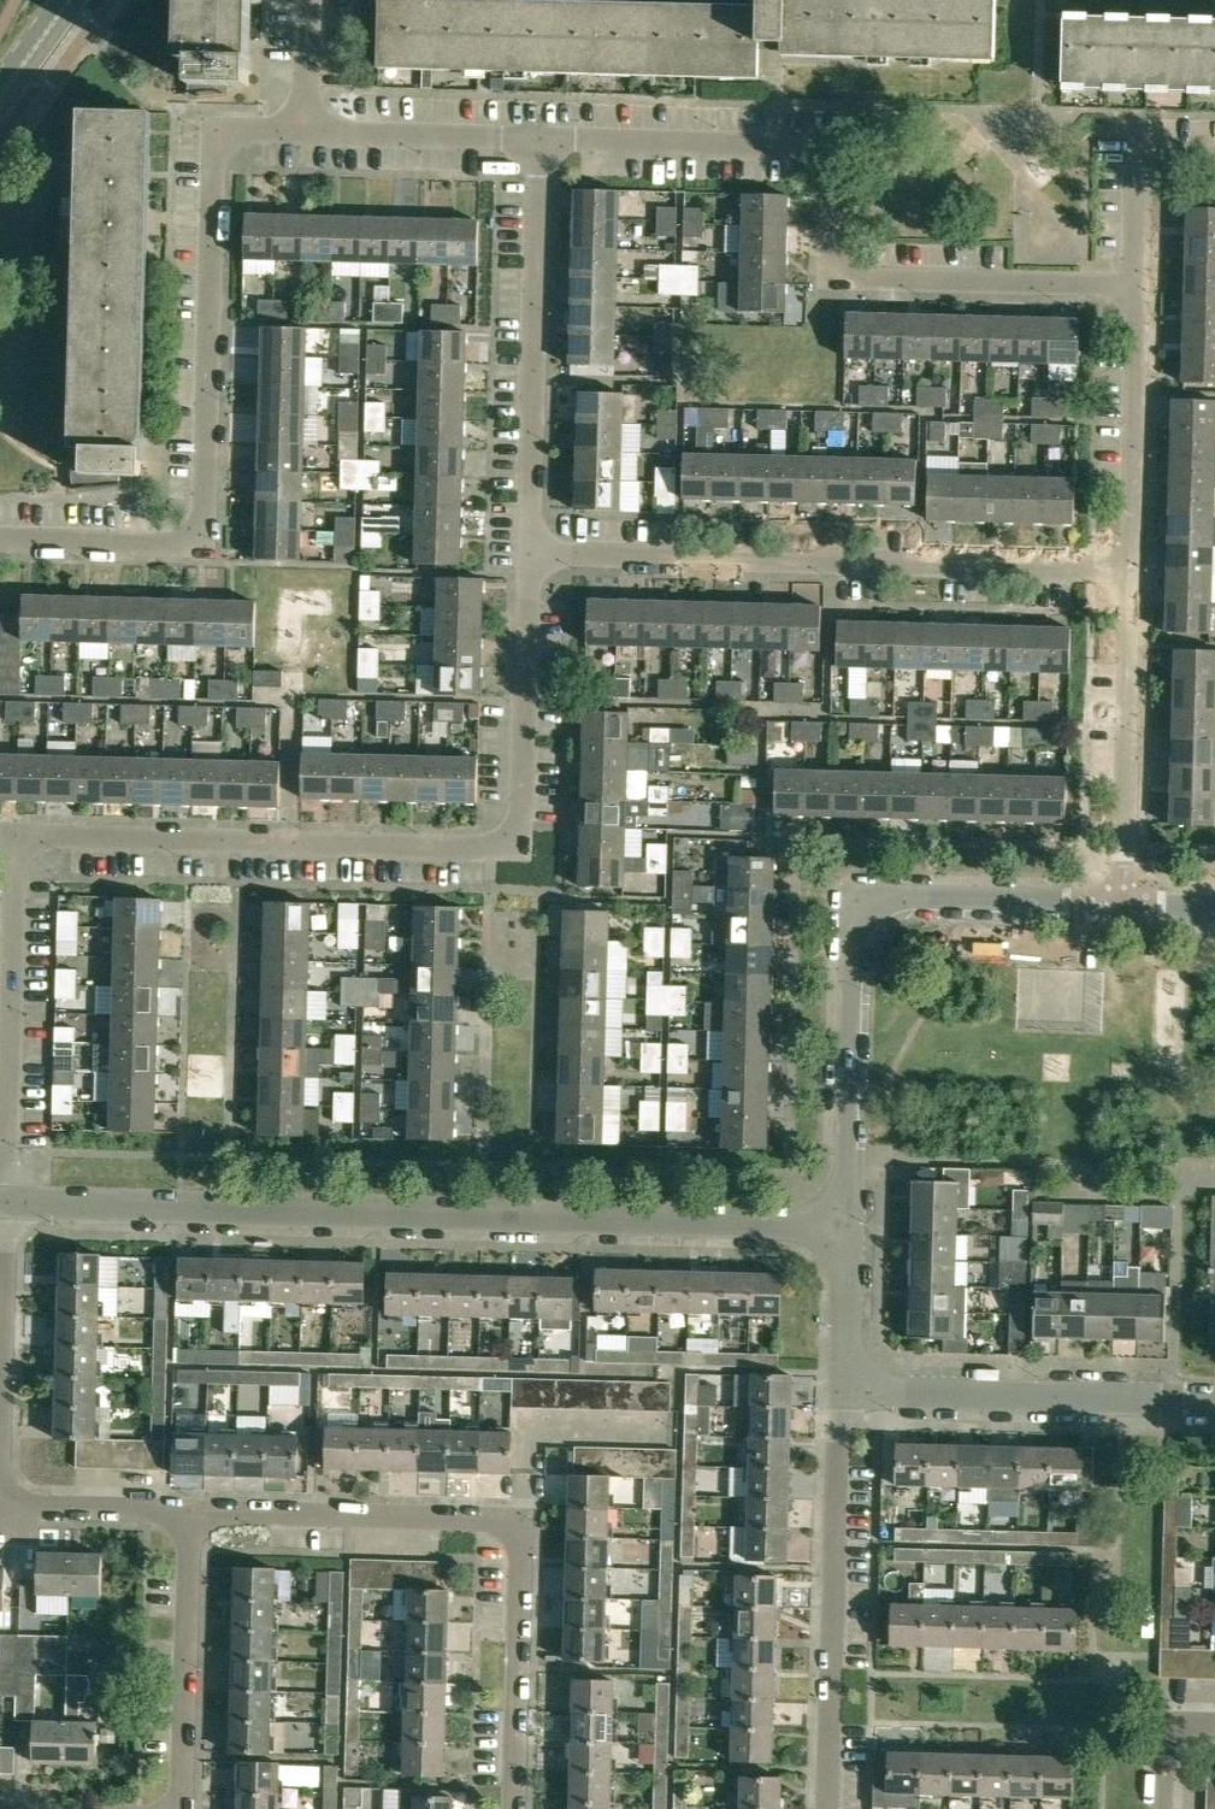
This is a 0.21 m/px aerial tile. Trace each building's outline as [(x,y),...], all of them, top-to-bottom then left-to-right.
[(251,0),(183,0),(181,58),(192,58),(191,82),(190,82),(190,85),(202,85),(202,96),(201,96),(201,97),(225,95),(225,94),(225,85),(248,86),(251,0)] [(814,52),(995,58),(996,0),(759,0),(759,12),(504,5),(504,0),(469,0),(469,4),(381,1),(379,64),(758,75),(759,51),(814,52)] [(1064,20),(1062,82),(1214,86),(1214,25),(1064,20)] [(505,77),(493,76),(492,76),(491,90),(504,90),(505,77)] [(141,461),(142,398),(149,113),(81,111),(73,448),(84,448),(83,471),(82,471),(82,474),(86,474),(86,486),(84,486),(84,488),(120,484),(120,483),(118,483),(118,475),(140,475),(141,461)] [(73,153),(57,153),(57,165),(73,165),(73,153)] [(618,219),(619,190),(575,188),(574,218),(618,219)] [(789,195),(744,194),(743,224),(788,225),(789,195)] [(657,221),(676,221),(677,207),(657,206),(657,221)] [(1187,206),(1186,236),(1214,237),(1214,207),(1187,206)] [(684,222),(703,222),(704,208),(684,207),(684,222)] [(273,258),(275,213),(245,212),(244,257),(273,258)] [(273,258),(302,259),(304,213),(275,213),(273,258)] [(333,214),(304,213),(302,259),(331,260),(333,214)] [(331,260),(361,261),(362,215),(333,214),(331,260)] [(391,216),(362,215),(361,261),(390,262),(391,216)] [(390,262),(419,263),(420,217),(391,216),(390,262)] [(419,263),(448,264),(449,218),(420,217),(419,263)] [(477,265),(479,219),(449,218),(448,264),(477,265)] [(574,218),(573,247),(617,248),(618,219),(574,218)] [(656,235),(676,236),(676,221),(657,221),(656,235)] [(703,222),(684,222),(683,236),(702,237),(703,222)] [(787,254),(788,225),(743,224),(742,253),(787,254)] [(1186,236),(1185,265),(1214,266),(1214,237),(1186,236)] [(573,247),(572,276),(616,278),(617,248),(573,247)] [(787,283),(787,254),(742,253),(742,282),(787,283)] [(680,265),(675,265),(660,265),(660,280),(679,280),(680,265)] [(679,280),(699,281),(700,266),(682,266),(680,265),(679,280)] [(1185,265),(1185,294),(1214,295),(1214,266),(1185,265)] [(616,278),(572,276),(571,305),(615,307),(616,278)] [(679,280),(660,280),(659,294),(673,295),(679,295),(679,280)] [(699,295),(699,281),(679,280),(679,295),(683,295),(699,295)] [(741,312),(766,312),(786,313),(787,283),(742,282),(741,312)] [(1185,294),(1184,323),(1214,324),(1214,295),(1185,294)] [(257,319),(272,319),(272,300),(258,299),(257,319)] [(287,300),(272,300),(272,319),(301,320),(302,301),(287,300)] [(330,321),(331,301),(316,301),(315,320),(330,321)] [(346,301),(331,301),(330,321),(345,321),(346,301)] [(374,322),(388,322),(389,302),(374,302),(374,322)] [(404,302),(389,302),(388,322),(403,323),(404,302)] [(431,323),(445,324),(446,304),(431,304),(431,323)] [(460,305),(446,304),(445,324),(460,324),(460,305)] [(571,305),(570,335),(614,336),(615,307),(571,305)] [(875,359),(876,314),(846,314),(845,358),(875,359)] [(905,315),(876,314),(875,359),(904,360),(905,315)] [(905,315),(904,360),(933,361),(934,316),(905,315)] [(963,317),(934,316),(933,361),(961,361),(963,317)] [(992,318),(963,317),(961,361),(990,362),(992,318)] [(990,362),(1019,363),(1020,318),(992,318),(990,362)] [(1049,319),(1020,318),(1019,363),(1048,364),(1049,319)] [(1048,364),(1078,364),(1079,320),(1049,319),(1048,364)] [(654,322),(654,337),(672,337),(672,322),(654,322)] [(1184,323),(1183,352),(1214,353),(1214,324),(1184,323)] [(306,357),(307,328),(262,326),(261,356),(306,357)] [(421,330),(421,360),(465,361),(466,332),(421,330)] [(613,365),(614,336),(570,335),(569,364),(613,365)] [(671,352),(672,337),(654,337),(653,351),(671,352)] [(339,343),(338,358),(358,358),(359,344),(339,343)] [(369,344),(368,358),(386,359),(387,344),(369,344)] [(1183,352),(1182,382),(1214,383),(1214,353),(1183,352)] [(305,385),(306,357),(261,356),(260,384),(305,385)] [(358,358),(338,358),(338,372),(357,373),(358,358)] [(386,374),(386,359),(368,358),(368,373),(386,374)] [(464,390),(465,361),(421,360),(420,389),(464,390)] [(304,414),(305,385),(260,384),(259,413),(304,414)] [(860,385),(859,404),(874,404),(875,385),(860,385)] [(890,386),(875,385),(874,404),(889,405),(890,386)] [(918,386),(917,406),(932,406),(932,386),(918,386)] [(932,386),(932,406),(946,406),(947,387),(932,386)] [(420,389),(419,418),(463,419),(464,390),(420,389)] [(579,392),(578,422),(622,423),(623,394),(579,392)] [(1032,417),(1039,417),(1047,417),(1047,397),(1032,397),(1032,417)] [(1047,397),(1047,417),(1061,418),(1062,398),(1047,397)] [(1171,429),(1214,430),(1214,400),(1172,399),(1171,429)] [(989,420),(990,400),(975,400),(974,414),(974,419),(989,420)] [(989,420),(1004,420),(1004,416),(1004,401),(990,400),(989,420)] [(366,416),(386,417),(386,402),(366,401),(366,416)] [(335,417),(356,417),(356,403),(336,402),(335,417)] [(658,408),(657,423),(678,424),(678,409),(658,408)] [(699,427),(715,428),(715,409),(700,408),(699,427)] [(730,428),(730,409),(715,409),(715,428),(730,428)] [(773,429),(773,410),(758,410),(758,429),(773,429)] [(788,430),(788,411),(773,410),(773,429),(788,430)] [(815,431),(830,431),(831,412),(816,411),(815,431)] [(845,412),(831,412),(830,431),(845,431),(845,412)] [(258,442),(304,443),(304,414),(259,413),(258,442)] [(888,413),(873,413),(873,431),(888,432),(888,413)] [(903,414),(888,413),(888,432),(903,432),(903,414)] [(385,432),(386,417),(366,416),(365,431),(385,432)] [(335,417),(335,430),(355,431),(356,417),(335,417)] [(419,418),(418,447),(463,448),(463,419),(419,418)] [(974,419),(974,422),(960,422),(960,438),(989,439),(989,420),(974,419)] [(989,420),(989,439),(1003,439),(1004,424),(1004,420),(989,420)] [(930,421),(930,441),(946,441),(946,422),(930,421)] [(621,452),(622,423),(578,422),(577,451),(621,452)] [(677,438),(678,424),(657,423),(657,438),(677,438)] [(1031,444),(1046,445),(1046,425),(1031,425),(1031,444)] [(1061,425),(1046,425),(1046,445),(1061,445),(1061,425)] [(1171,429),(1171,458),(1214,459),(1214,430),(1171,429)] [(303,471),(304,443),(258,442),(257,470),(303,471)] [(418,447),(418,476),(462,477),(463,448),(418,447)] [(577,451),(576,480),(620,481),(621,452),(577,451)] [(713,455),(684,454),(683,498),(712,499),(713,455)] [(712,499),(741,500),(742,456),(713,455),(712,499)] [(771,456),(742,456),(741,500),(770,501),(771,456)] [(770,501),(799,501),(800,457),(771,456),(770,501)] [(829,458),(800,457),(799,501),(828,502),(829,458)] [(828,502),(857,503),(858,459),(829,458),(828,502)] [(1171,458),(1170,487),(1214,488),(1214,486),(1214,459),(1171,458)] [(857,503),(886,504),(887,460),(858,459),(857,503)] [(342,474),(360,474),(361,460),(342,460),(342,474)] [(361,460),(360,474),(380,475),(380,461),(361,460)] [(916,460),(887,460),(886,504),(915,505),(916,460)] [(676,483),(676,470),(657,469),(656,482),(676,483)] [(302,500),(303,471),(257,470),(257,499),(302,500)] [(360,489),(360,474),(342,474),(342,488),(360,489)] [(360,489),(364,489),(380,489),(380,475),(360,474),(360,489)] [(927,520),(957,521),(958,476),(929,475),(927,520)] [(462,477),(418,476),(417,505),(461,506),(462,477)] [(987,477),(958,476),(957,521),(986,521),(987,477)] [(986,521),(1015,522),(1016,478),(987,477),(986,521)] [(1015,522),(1044,523),(1045,479),(1016,478),(1015,522)] [(1074,524),(1075,479),(1045,479),(1044,523),(1074,524)] [(619,511),(620,481),(576,480),(575,510),(619,511)] [(656,482),(656,498),(675,499),(676,483),(656,482)] [(1214,488),(1170,487),(1169,516),(1214,517),(1214,488)] [(256,530),(301,530),(302,500),(257,499),(256,530)] [(417,505),(416,534),(461,535),(461,506),(417,505)] [(362,531),(382,532),(383,517),(363,516),(362,531)] [(1213,546),(1214,517),(1169,516),(1169,544),(1213,546)] [(335,517),(334,530),(353,531),(353,517),(335,517)] [(300,560),(301,530),(256,530),(255,559),(300,560)] [(353,547),(353,531),(334,530),(333,547),(353,547)] [(382,547),(382,532),(362,531),(362,546),(382,547)] [(460,565),(461,535),(416,534),(415,564),(460,565)] [(1213,575),(1213,546),(1169,544),(1168,573),(1213,575)] [(1213,575),(1168,573),(1167,602),(1212,603),(1213,575)] [(361,575),(361,605),(381,605),(381,590),(370,590),(370,575),(361,575)] [(439,578),(438,607),(482,608),(483,579),(439,578)] [(21,639),(53,640),(54,596),(23,595),(22,614),(22,626),(21,639)] [(53,640),(82,640),(83,597),(54,596),(53,640)] [(111,641),(112,598),(83,597),(82,640),(111,641)] [(111,641),(140,642),(141,598),(112,598),(111,641)] [(140,642),(168,643),(169,599),(141,598),(140,642)] [(617,643),(618,599),(589,598),(588,642),(617,643)] [(169,599),(168,643),(197,644),(198,600),(169,599)] [(647,600),(618,599),(617,643),(646,644),(647,600)] [(197,644),(226,644),(227,601),(198,600),(197,644)] [(676,601),(647,600),(646,644),(675,645),(676,601)] [(227,601),(226,644),(254,645),(255,602),(227,601)] [(705,602),(676,601),(675,645),(704,646),(705,602)] [(734,602),(705,602),(704,646),(733,647),(734,602)] [(763,603),(734,602),(733,647),(762,648),(763,603)] [(1211,633),(1212,603),(1167,602),(1167,632),(1211,633)] [(762,648),(791,649),(792,604),(763,603),(762,648)] [(821,605),(792,604),(791,649),(820,650),(821,605)] [(380,620),(381,605),(361,605),(360,619),(380,620)] [(437,636),(482,637),(482,608),(438,607),(437,636)] [(0,613),(0,626),(22,626),(22,614),(0,613)] [(837,665),(868,666),(870,621),(839,620),(837,665)] [(899,622),(870,621),(868,666),(897,667),(899,622)] [(897,667),(925,667),(926,623),(899,622),(897,667)] [(955,624),(926,623),(925,667),(954,668),(955,624)] [(983,669),(984,625),(955,624),(954,668),(983,669)] [(1013,626),(984,625),(983,669),(1012,670),(1013,626)] [(21,639),(22,626),(0,626),(0,638),(21,639)] [(1013,626),(1012,670),(1041,671),(1042,626),(1013,626)] [(1071,627),(1042,626),(1041,671),(1069,672),(1071,627)] [(437,665),(481,666),(482,637),(437,636),(437,665)] [(21,639),(0,638),(0,653),(21,653),(21,639)] [(378,648),(360,647),(359,662),(378,662),(378,648)] [(1214,680),(1214,651),(1175,650),(1175,679),(1214,680)] [(21,653),(0,653),(0,666),(21,667),(21,653)] [(378,662),(359,662),(359,676),(378,677),(378,662)] [(437,665),(436,694),(481,695),(481,666),(437,665)] [(20,680),(21,667),(0,666),(0,680),(20,680)] [(284,671),(254,670),(253,686),(284,687),(284,671)] [(50,694),(51,674),(36,674),(35,693),(50,694)] [(66,675),(51,674),(50,694),(65,694),(66,675)] [(93,676),(93,695),(108,695),(108,676),(93,676)] [(108,676),(108,695),(123,695),(123,676),(108,676)] [(151,696),(166,696),(166,677),(151,677),(151,696)] [(166,677),(166,696),(180,697),(181,678),(166,677)] [(616,677),(601,677),(601,696),(615,697),(616,677)] [(616,677),(615,697),(630,697),(630,678),(616,677)] [(673,698),(673,679),(659,678),(658,698),(673,698)] [(209,679),(209,698),(224,698),(224,679),(209,679)] [(224,698),(238,698),(239,679),(224,679),(224,698)] [(688,679),(673,679),(673,698),(687,699),(688,679)] [(1175,679),(1174,708),(1214,709),(1214,680),(1175,679)] [(20,680),(0,680),(0,692),(20,693),(20,680)] [(717,680),(717,699),(731,700),(732,680),(717,680)] [(746,680),(732,680),(731,700),(746,700),(746,680)] [(775,701),(789,701),(790,682),(775,681),(775,701)] [(789,701),(804,702),(804,682),(790,682),(789,701)] [(851,697),(851,716),(867,716),(867,697),(851,697)] [(867,697),(867,716),(880,716),(880,697),(867,697)] [(319,718),(334,718),(334,699),(320,698),(319,718)] [(967,718),(982,718),(982,699),(968,698),(967,718)] [(334,699),(334,718),(348,719),(349,699),(334,699)] [(997,699),(982,699),(982,718),(996,719),(997,699)] [(392,700),(377,700),(376,720),(391,720),(392,700)] [(406,720),(407,701),(392,700),(391,720),(406,720)] [(1038,720),(1039,700),(1024,700),(1024,719),(1038,720)] [(1039,700),(1038,720),(1053,720),(1053,701),(1039,700)] [(21,721),(22,702),(7,701),(6,721),(21,721)] [(37,702),(22,702),(21,721),(36,721),(37,702)] [(450,722),(450,702),(436,702),(435,721),(450,722)] [(464,722),(465,702),(450,702),(450,722),(464,722)] [(909,702),(909,717),(923,717),(924,703),(918,703),(909,702)] [(79,703),(64,703),(64,722),(78,722),(79,703)] [(93,723),(94,703),(79,703),(78,722),(93,723)] [(924,703),(923,717),(938,718),(938,703),(932,703),(924,703)] [(137,704),(122,704),(121,724),(136,724),(137,704)] [(152,705),(137,704),(136,724),(151,725),(152,705)] [(194,705),(179,705),(179,725),(194,725),(194,705)] [(209,726),(209,706),(194,705),(194,725),(209,726)] [(252,727),(252,707),(237,706),(236,727),(252,727)] [(267,727),(267,707),(252,707),(252,727),(267,727)] [(1174,708),(1173,737),(1214,738),(1214,709),(1174,708)] [(584,741),(628,742),(629,712),(585,710),(584,741)] [(909,724),(908,741),(922,741),(923,717),(909,717),(909,724)] [(923,717),(922,741),(937,742),(938,724),(938,718),(923,717)] [(389,722),(378,721),(378,737),(389,737),(389,722)] [(793,721),(793,741),(807,741),(808,721),(793,721)] [(808,721),(807,741),(822,741),(822,722),(808,721)] [(852,723),(851,742),(866,743),(866,723),(852,723)] [(866,723),(866,743),(880,743),(881,732),(881,724),(866,723)] [(952,725),(952,741),(960,741),(960,725),(954,725),(952,725)] [(981,725),(967,725),(966,745),(981,745),(981,725)] [(996,726),(981,725),(981,745),(995,746),(996,726)] [(669,743),(669,728),(649,727),(649,742),(669,743)] [(1037,747),(1038,727),(1023,727),(1023,746),(1037,747)] [(1053,728),(1038,727),(1037,747),(1052,747),(1053,728)] [(1173,737),(1172,766),(1214,767),(1214,738),(1173,737)] [(627,771),(628,758),(668,759),(668,755),(673,755),(673,760),(682,764),(692,759),(692,743),(669,743),(649,742),(628,742),(584,741),(583,769),(627,771)] [(728,745),(728,764),(755,764),(756,745),(728,745)] [(19,799),(21,754),(0,753),(0,798),(19,799)] [(50,755),(21,754),(19,799),(48,800),(50,755)] [(302,798),(331,799),(332,754),(303,754),(302,798)] [(362,755),(332,754),(331,799),(360,799),(362,755)] [(79,756),(50,755),(48,800),(77,801),(79,756)] [(391,756),(362,755),(360,799),(390,800),(391,756)] [(77,801),(106,802),(108,756),(79,756),(77,801)] [(137,757),(108,756),(106,802),(135,802),(137,757)] [(390,800),(420,801),(421,757),(391,756),(390,800)] [(137,757),(135,802),(165,803),(166,758),(137,757)] [(449,757),(421,757),(420,801),(448,802),(449,757)] [(477,802),(478,758),(449,757),(448,802),(477,802)] [(195,759),(166,758),(165,803),(194,804),(195,759)] [(224,760),(195,759),(194,804),(223,805),(224,760)] [(891,816),(920,817),(922,773),(907,773),(907,759),(892,759),(892,773),(891,816)] [(223,805),(252,806),(253,761),(224,760),(223,805)] [(281,761),(253,761),(252,806),(280,807),(281,761)] [(1172,766),(1172,794),(1214,796),(1214,767),(1172,766)] [(583,769),(583,798),(627,799),(627,771),(583,769)] [(775,813),(805,814),(807,771),(776,770),(775,813)] [(836,772),(807,771),(805,814),(835,815),(836,772)] [(835,815),(864,816),(865,772),(836,772),(835,815)] [(864,816),(891,816),(892,773),(865,772),(864,816)] [(950,818),(951,774),(922,773),(920,817),(950,818)] [(950,818),(979,818),(980,775),(951,774),(950,818)] [(979,818),(1008,819),(1009,775),(980,775),(979,818)] [(1008,819),(1037,820),(1038,776),(1009,775),(1008,819)] [(1038,776),(1037,820),(1065,821),(1067,777),(1038,776)] [(648,785),(648,800),(667,800),(667,786),(648,785)] [(1214,825),(1214,796),(1172,794),(1171,824),(1214,825)] [(648,800),(627,799),(583,798),(582,827),(626,828),(626,815),(667,816),(667,800),(648,800)] [(753,806),(740,805),(739,828),(753,829),(753,806)] [(582,827),(581,856),(625,857),(626,828),(582,827)] [(647,843),(646,858),(666,858),(666,844),(647,843)] [(625,887),(625,857),(581,856),(580,886),(625,887)] [(730,886),(774,887),(775,857),(750,856),(730,856),(716,856),(715,885),(730,886)] [(665,874),(666,858),(646,858),(646,874),(665,874)] [(675,869),(675,884),(694,885),(695,870),(675,869)] [(694,885),(675,884),(674,900),(694,901),(694,885)] [(774,916),(774,887),(730,886),(729,915),(774,916)] [(117,897),(116,927),(161,928),(162,898),(117,897)] [(310,932),(311,902),(267,901),(266,931),(310,932)] [(415,905),(415,934),(460,935),(460,906),(415,905)] [(566,910),(565,939),(609,940),(610,911),(566,910)] [(59,911),(59,926),(79,926),(79,912),(59,911)] [(729,915),(728,943),(773,945),(774,916),(729,915)] [(340,918),(340,933),(359,933),(360,919),(340,918)] [(366,933),(386,934),(386,919),(367,919),(366,933)] [(78,941),(79,926),(59,926),(58,940),(78,941)] [(644,941),(664,942),(664,927),(644,926),(644,941)] [(160,957),(161,928),(116,927),(116,956),(160,957)] [(674,928),(674,942),(693,943),(693,928),(674,928)] [(266,931),(266,960),(309,961),(310,932),(266,931)] [(339,947),(359,948),(359,933),(340,933),(339,947)] [(386,934),(366,933),(366,948),(386,948),(386,934)] [(459,965),(460,935),(415,934),(414,964),(459,965)] [(609,940),(565,939),(564,968),(608,969),(609,940)] [(58,940),(58,954),(78,955),(78,941),(58,940)] [(644,957),(663,958),(664,942),(644,941),(644,957)] [(693,943),(674,942),(673,958),(693,959),(693,943)] [(772,974),(773,945),(728,943),(727,972),(772,974)] [(115,985),(159,986),(160,957),(116,956),(115,985)] [(266,960),(265,988),(309,990),(309,961),(266,960)] [(459,965),(414,964),(413,992),(458,994),(459,965)] [(564,968),(564,997),(608,998),(608,969),(564,968)] [(78,969),(57,969),(57,983),(77,984),(78,969)] [(772,974),(727,972),(727,1001),(771,1002),(772,974)] [(344,977),(344,991),(362,991),(362,978),(344,977)] [(362,991),(381,992),(381,978),(362,978),(362,991)] [(77,998),(77,984),(57,983),(57,998),(77,998)] [(159,1015),(159,986),(115,985),(114,1014),(159,1015)] [(649,985),(649,999),(667,1000),(667,985),(663,985),(649,985)] [(688,986),(667,985),(667,1000),(688,1000),(688,986)] [(264,1017),(308,1018),(309,990),(265,988),(264,1017)] [(361,1004),(362,991),(344,991),(344,1004),(361,1004)] [(381,992),(362,991),(361,1004),(381,1005),(381,992)] [(458,1023),(458,994),(413,992),(413,1021),(458,1023)] [(564,997),(563,1026),(607,1027),(608,998),(564,997)] [(667,1000),(649,999),(649,1015),(663,1016),(667,1016),(667,1000)] [(688,1000),(667,1000),(667,1016),(687,1017),(688,1000)] [(771,1031),(771,1002),(727,1001),(726,1030),(771,1031)] [(158,1044),(159,1015),(114,1014),(113,1043),(158,1044)] [(264,1017),(263,1046),(307,1047),(308,1018),(264,1017)] [(457,1051),(458,1023),(413,1021),(412,1050),(457,1051)] [(563,1026),(562,1055),(606,1056),(607,1027),(563,1026)] [(55,1041),(76,1042),(76,1027),(56,1027),(55,1041)] [(725,1059),(770,1060),(771,1031),(726,1030),(725,1059)] [(336,1048),(356,1049),(356,1034),(337,1034),(336,1048)] [(382,1035),(363,1034),(362,1049),(382,1049),(382,1035)] [(75,1056),(76,1042),(55,1041),(55,1056),(75,1056)] [(643,1042),(643,1057),(662,1057),(663,1043),(643,1042)] [(113,1072),(157,1073),(158,1044),(113,1043),(113,1072)] [(670,1043),(670,1058),(689,1058),(690,1043),(670,1043)] [(263,1046),(263,1075),(307,1076),(307,1047),(263,1046)] [(356,1049),(336,1048),(336,1063),(355,1063),(356,1049)] [(382,1049),(362,1049),(362,1064),(382,1064),(382,1049)] [(456,1080),(457,1051),(412,1050),(411,1079),(456,1080)] [(606,1056),(562,1055),(561,1084),(605,1085),(606,1056)] [(55,1071),(75,1071),(75,1056),(55,1056),(55,1071)] [(662,1057),(643,1057),(642,1071),(662,1072),(662,1057)] [(689,1073),(689,1058),(670,1058),(669,1072),(689,1073)] [(769,1089),(770,1060),(725,1059),(725,1088),(769,1089)] [(156,1102),(157,1073),(113,1072),(112,1100),(156,1102)] [(263,1075),(262,1104),(306,1105),(307,1076),(263,1075)] [(456,1109),(456,1080),(411,1079),(411,1108),(456,1109)] [(54,1099),(74,1099),(74,1085),(54,1084),(54,1099)] [(561,1084),(561,1113),(605,1114),(605,1085),(561,1084)] [(669,1086),(668,1115),(688,1115),(688,1087),(669,1086)] [(769,1089),(725,1088),(724,1117),(769,1118),(769,1089)] [(335,1092),(334,1106),(354,1107),(354,1092),(335,1092)] [(361,1092),(361,1107),(380,1107),(381,1093),(361,1092)] [(74,1114),(74,1099),(54,1099),(54,1113),(74,1114)] [(661,1100),(642,1099),(641,1114),(661,1115),(661,1100)] [(156,1102),(112,1100),(111,1130),(156,1131),(156,1102)] [(306,1105),(262,1104),(261,1134),(305,1135),(306,1105)] [(334,1121),(354,1121),(354,1107),(334,1106),(334,1121)] [(380,1122),(380,1107),(361,1107),(360,1121),(380,1122)] [(456,1109),(411,1108),(410,1138),(455,1139),(456,1109)] [(604,1143),(605,1114),(561,1113),(560,1142),(604,1143)] [(641,1129),(660,1129),(661,1115),(641,1114),(641,1129)] [(668,1129),(687,1130),(688,1115),(668,1115),(668,1129)] [(768,1148),(769,1118),(724,1117),(723,1147),(768,1148)] [(914,1207),(958,1208),(970,1209),(971,1169),(945,1168),(944,1181),(915,1180),(914,1207)] [(1014,1210),(1028,1210),(1028,1200),(1029,1190),(1014,1189),(1014,1210)] [(1034,1203),(1033,1223),(1055,1223),(1056,1204),(1034,1203)] [(1064,1204),(1064,1218),(1090,1219),(1090,1205),(1064,1204)] [(1116,1205),(1090,1205),(1090,1219),(1116,1220),(1116,1205)] [(1116,1220),(1142,1220),(1142,1206),(1116,1205),(1116,1220)] [(1169,1207),(1142,1206),(1142,1220),(1168,1221),(1169,1207)] [(957,1234),(958,1208),(914,1207),(913,1233),(957,1234)] [(1028,1210),(1014,1210),(1014,1218),(1028,1219),(1028,1210)] [(1063,1223),(1050,1223),(1049,1239),(1063,1239),(1063,1223)] [(956,1260),(957,1234),(913,1233),(913,1259),(956,1260)] [(1000,1262),(1027,1262),(1027,1253),(1009,1252),(1000,1252),(1000,1262)] [(58,1254),(58,1284),(100,1285),(100,1255),(58,1254)] [(180,1300),(211,1301),(212,1257),(181,1256),(180,1300)] [(156,1257),(155,1287),(169,1287),(169,1257),(156,1257)] [(241,1335),(241,1301),(242,1258),(212,1257),(211,1301),(225,1301),(224,1335),(241,1335)] [(241,1301),(272,1302),(273,1258),(242,1258),(241,1301)] [(273,1258),(272,1302),(303,1303),(304,1259),(273,1258)] [(303,1303),(333,1303),(334,1260),(304,1259),(303,1303)] [(956,1286),(956,1260),(913,1259),(912,1285),(956,1286)] [(365,1260),(334,1260),(333,1303),(364,1304),(365,1260)] [(1026,1288),(1027,1272),(1027,1262),(1000,1262),(1000,1271),(999,1287),(1011,1287),(1026,1288)] [(1114,1277),(1114,1282),(1114,1294),(1113,1338),(1139,1339),(1140,1295),(1141,1268),(1132,1268),(1131,1278),(1114,1277)] [(597,1312),(629,1313),(630,1270),(599,1269),(597,1312)] [(629,1313),(659,1314),(660,1271),(630,1270),(629,1313)] [(660,1271),(659,1314),(689,1314),(690,1272),(660,1271)] [(689,1314),(719,1315),(720,1272),(690,1272),(689,1314)] [(719,1315),(750,1316),(751,1273),(720,1272),(719,1315)] [(387,1315),(418,1316),(419,1274),(389,1273),(387,1315)] [(781,1317),(782,1274),(751,1273),(750,1316),(781,1317)] [(418,1316),(449,1317),(450,1275),(419,1274),(418,1316)] [(480,1318),(481,1276),(450,1275),(449,1317),(480,1318)] [(480,1318),(510,1319),(512,1276),(481,1276),(480,1318)] [(510,1319),(541,1320),(542,1277),(512,1276),(510,1319)] [(572,1328),(572,1321),(573,1278),(542,1277),(541,1320),(555,1320),(554,1328),(572,1328)] [(1087,1338),(1088,1294),(1088,1282),(1062,1281),(1062,1293),(1061,1337),(1087,1338)] [(1088,1282),(1088,1294),(1087,1338),(1113,1338),(1114,1294),(1114,1282),(1088,1282)] [(1036,1283),(1035,1292),(1034,1336),(1061,1337),(1062,1293),(1047,1292),(1047,1283),(1036,1283)] [(1140,1295),(1139,1339),(1165,1340),(1167,1284),(1151,1283),(1151,1295),(1140,1295)] [(58,1284),(57,1314),(99,1315),(100,1285),(58,1284)] [(956,1286),(912,1285),(911,1311),(955,1312),(956,1286)] [(155,1287),(155,1316),(168,1317),(169,1287),(155,1287)] [(1011,1314),(1026,1315),(1026,1304),(1011,1304),(1011,1314)] [(954,1339),(955,1312),(911,1311),(910,1338),(944,1339),(944,1352),(958,1353),(959,1339),(954,1339)] [(57,1314),(56,1346),(98,1347),(99,1315),(57,1314)] [(154,1348),(167,1349),(168,1317),(155,1316),(154,1348)] [(1010,1351),(1025,1351),(1025,1325),(1010,1325),(1010,1351)] [(587,1343),(587,1361),(596,1361),(597,1361),(598,1349),(598,1344),(587,1343)] [(180,1358),(209,1359),(210,1345),(180,1344),(180,1358)] [(240,1346),(210,1345),(209,1359),(240,1359),(240,1346)] [(56,1346),(56,1376),(98,1377),(98,1347),(56,1346)] [(240,1359),(271,1360),(271,1346),(240,1346),(240,1359)] [(302,1347),(271,1346),(271,1360),(301,1361),(302,1347)] [(332,1362),(332,1348),(302,1347),(301,1361),(332,1362)] [(167,1349),(154,1348),(153,1378),(166,1378),(167,1349)] [(363,1349),(332,1348),(332,1362),(363,1362),(363,1349)] [(607,1349),(607,1364),(627,1364),(628,1350),(626,1350),(607,1349)] [(638,1350),(637,1365),(658,1365),(658,1351),(638,1350)] [(388,1364),(417,1364),(417,1352),(388,1351),(388,1364)] [(667,1351),(667,1365),(687,1366),(688,1352),(667,1351)] [(448,1365),(448,1352),(417,1352),(417,1364),(448,1365)] [(448,1352),(448,1365),(478,1366),(479,1353),(448,1352)] [(698,1352),(698,1366),(718,1367),(719,1353),(698,1352)] [(509,1367),(510,1354),(479,1353),(478,1366),(509,1367)] [(509,1367),(540,1367),(540,1355),(510,1354),(509,1367)] [(728,1354),(728,1367),(748,1367),(749,1354),(728,1354)] [(572,1355),(540,1355),(540,1367),(572,1368),(572,1355)] [(759,1355),(759,1368),(779,1368),(779,1361),(779,1355),(759,1355)] [(178,1381),(208,1382),(208,1369),(178,1368),(178,1381)] [(239,1383),(239,1370),(208,1369),(208,1382),(239,1383)] [(239,1383),(270,1384),(270,1371),(239,1370),(239,1383)] [(301,1372),(270,1371),(270,1384),(300,1385),(301,1372)] [(330,1386),(360,1387),(360,1374),(330,1373),(330,1386)] [(360,1387),(390,1388),(391,1375),(360,1374),(360,1387)] [(390,1388),(421,1388),(421,1376),(391,1375),(390,1388)] [(56,1376),(55,1406),(97,1407),(98,1377),(56,1376)] [(451,1389),(452,1377),(421,1376),(421,1388),(451,1389)] [(751,1407),(793,1408),(794,1377),(752,1376),(751,1407)] [(451,1389),(482,1390),(482,1378),(452,1377),(451,1389)] [(153,1378),(153,1408),(165,1408),(166,1378),(153,1378)] [(482,1390),(512,1391),(512,1379),(482,1378),(482,1390)] [(512,1407),(527,1408),(528,1379),(512,1379),(512,1391),(512,1407)] [(542,1379),(528,1379),(527,1408),(542,1408),(542,1379)] [(556,1408),(557,1379),(542,1379),(542,1408),(556,1408)] [(571,1380),(557,1379),(556,1408),(570,1409),(571,1380)] [(571,1380),(570,1409),(585,1409),(586,1380),(571,1380)] [(600,1380),(586,1380),(585,1409),(599,1409),(600,1380)] [(614,1381),(600,1380),(599,1409),(614,1409),(614,1381)] [(614,1409),(628,1410),(629,1381),(614,1381),(614,1409)] [(643,1381),(629,1381),(628,1410),(642,1410),(643,1381)] [(642,1410),(657,1410),(656,1381),(643,1381),(642,1410)] [(670,1382),(656,1381),(657,1410),(670,1411),(670,1382)] [(685,1385),(684,1405),(698,1406),(699,1385),(685,1385)] [(684,1411),(683,1435),(698,1436),(710,1436),(711,1406),(698,1406),(684,1405),(684,1411)] [(54,1437),(77,1438),(96,1438),(97,1407),(55,1406),(54,1437)] [(792,1439),(793,1408),(751,1407),(750,1437),(792,1439)] [(153,1408),(152,1440),(165,1440),(165,1408),(153,1408)] [(436,1430),(420,1429),(419,1472),(450,1473),(451,1430),(451,1418),(437,1418),(436,1430)] [(328,1471),(358,1471),(359,1428),(329,1428),(328,1471)] [(390,1429),(359,1428),(358,1471),(389,1472),(390,1429)] [(389,1472),(419,1472),(420,1429),(390,1429),(389,1472)] [(450,1473),(480,1474),(481,1430),(451,1430),(450,1473)] [(512,1431),(481,1430),(480,1474),(511,1474),(512,1431)] [(175,1475),(206,1476),(207,1433),(176,1432),(175,1475)] [(207,1433),(206,1476),(237,1476),(238,1433),(207,1433)] [(237,1476),(268,1477),(269,1434),(238,1433),(237,1476)] [(300,1435),(269,1434),(268,1477),(299,1478),(300,1435)] [(791,1469),(792,1439),(750,1437),(749,1468),(791,1469)] [(76,1467),(95,1467),(96,1438),(77,1438),(76,1467)] [(95,1467),(108,1468),(109,1439),(96,1438),(95,1467)] [(123,1439),(109,1439),(108,1468),(123,1468),(123,1439)] [(123,1468),(137,1468),(138,1439),(123,1439),(123,1468)] [(137,1468),(152,1469),(152,1440),(138,1439),(137,1468)] [(152,1440),(152,1469),(164,1469),(165,1440),(152,1440)] [(928,1445),(897,1444),(896,1486),(926,1487),(928,1445)] [(683,1445),(683,1466),(697,1466),(697,1446),(683,1445)] [(926,1487),(957,1487),(958,1446),(928,1445),(926,1487)] [(575,1446),(574,1475),(590,1475),(591,1446),(575,1446)] [(591,1446),(590,1475),(604,1475),(605,1447),(591,1446)] [(957,1487),(987,1488),(988,1447),(958,1446),(957,1487)] [(619,1447),(605,1447),(604,1475),(611,1476),(619,1476),(619,1447)] [(619,1476),(633,1476),(634,1447),(619,1447),(619,1476)] [(648,1448),(634,1447),(633,1476),(647,1476),(648,1448)] [(1018,1489),(1019,1448),(988,1447),(987,1488),(987,1501),(1017,1502),(1018,1489)] [(647,1476),(662,1477),(663,1448),(648,1448),(647,1476)] [(676,1448),(663,1448),(662,1477),(676,1477),(676,1448)] [(1018,1489),(1048,1490),(1049,1449),(1019,1448),(1018,1489)] [(1091,1471),(1079,1470),(1080,1450),(1049,1449),(1048,1490),(1091,1491),(1091,1471)] [(791,1499),(791,1469),(749,1468),(748,1498),(791,1499)] [(568,1504),(610,1505),(611,1476),(604,1475),(590,1475),(574,1475),(569,1475),(568,1504)] [(682,1476),(682,1496),(696,1496),(696,1476),(682,1476)] [(662,1477),(662,1497),(675,1498),(676,1477),(662,1477)] [(1165,1477),(1165,1498),(1178,1498),(1178,1477),(1165,1477)] [(790,1530),(791,1499),(748,1498),(747,1528),(790,1530)] [(568,1504),(568,1535),(610,1536),(610,1505),(568,1504)] [(682,1506),(681,1526),(695,1527),(695,1506),(682,1506)] [(662,1507),(661,1527),(674,1527),(675,1507),(662,1507)] [(1164,1507),(1164,1528),(1177,1528),(1177,1508),(1164,1507)] [(789,1560),(790,1530),(747,1528),(733,1528),(732,1559),(789,1560)] [(905,1530),(904,1543),(925,1543),(925,1530),(905,1530)] [(936,1530),(936,1544),(955,1544),(956,1531),(936,1530)] [(966,1531),(965,1544),(986,1545),(986,1532),(966,1531)] [(996,1532),(996,1545),(1016,1545),(1016,1532),(996,1532)] [(1027,1533),(1026,1546),(1047,1546),(1047,1533),(1027,1533)] [(1058,1533),(1057,1546),(1078,1547),(1078,1534),(1058,1533)] [(568,1535),(567,1566),(609,1567),(610,1536),(568,1535)] [(661,1537),(660,1558),(673,1558),(674,1538),(661,1537)] [(681,1537),(680,1557),(694,1557),(694,1537),(681,1537)] [(1164,1537),(1163,1558),(1176,1558),(1177,1538),(1164,1537)] [(895,1550),(894,1563),(915,1564),(915,1550),(895,1550)] [(925,1551),(925,1564),(945,1564),(945,1551),(925,1551)] [(955,1551),(955,1565),(975,1565),(976,1552),(955,1551)] [(39,1594),(69,1595),(70,1553),(40,1552),(39,1594)] [(985,1552),(985,1565),(1006,1566),(1006,1553),(985,1552)] [(70,1553),(69,1595),(101,1595),(102,1554),(70,1553)] [(1016,1553),(1016,1566),(1036,1567),(1036,1553),(1016,1553)] [(1047,1554),(1046,1567),(1067,1567),(1067,1554),(1047,1554)] [(351,1589),(363,1589),(368,1590),(368,1561),(352,1560),(351,1589)] [(368,1590),(382,1590),(383,1561),(368,1561),(368,1590)] [(398,1562),(383,1561),(382,1590),(397,1591),(398,1562)] [(397,1591),(408,1591),(412,1591),(412,1562),(398,1562),(397,1591)] [(412,1562),(412,1591),(426,1591),(426,1563),(412,1562)] [(439,1587),(439,1563),(426,1563),(426,1591),(439,1592),(439,1587)] [(609,1598),(609,1567),(567,1566),(566,1596),(609,1598)] [(1163,1567),(1162,1588),(1175,1588),(1176,1568),(1163,1567)] [(235,1568),(234,1598),(276,1600),(277,1570),(235,1568)] [(660,1568),(659,1589),(672,1589),(673,1569),(660,1568)] [(331,1572),(330,1593),(344,1593),(344,1573),(342,1573),(331,1572)] [(736,1606),(778,1608),(779,1577),(737,1576),(736,1606)] [(679,1584),(679,1605),(693,1605),(693,1585),(679,1584)] [(910,1585),(909,1605),(893,1604),(891,1647),(922,1647),(924,1605),(924,1586),(910,1585)] [(426,1591),(412,1591),(408,1591),(407,1622),(449,1623),(450,1592),(439,1592),(426,1591)] [(566,1596),(566,1627),(608,1629),(609,1598),(566,1596)] [(233,1629),(275,1631),(276,1600),(234,1598),(233,1629)] [(1162,1598),(1162,1618),(1175,1618),(1175,1598),(1162,1598)] [(351,1599),(350,1619),(364,1619),(364,1599),(351,1599)] [(659,1599),(658,1620),(672,1620),(672,1600),(659,1599)] [(330,1602),(329,1623),(343,1623),(343,1603),(330,1602)] [(954,1606),(924,1605),(922,1647),(953,1648),(954,1606)] [(777,1638),(778,1608),(736,1606),(735,1637),(777,1638)] [(983,1649),(984,1607),(954,1606),(953,1648),(983,1649)] [(1015,1607),(984,1607),(983,1649),(1014,1650),(1015,1607)] [(1044,1650),(1045,1608),(1015,1607),(1014,1650),(1044,1650)] [(1076,1609),(1045,1608),(1044,1650),(1075,1651),(1076,1609)] [(679,1615),(678,1635),(692,1636),(693,1615),(679,1615)] [(406,1652),(448,1653),(449,1623),(407,1622),(406,1652)] [(608,1629),(566,1627),(565,1660),(607,1660),(608,1629)] [(233,1629),(232,1660),(275,1661),(275,1631),(233,1629)] [(350,1629),(350,1649),(363,1649),(364,1629),(350,1629)] [(1162,1629),(1161,1649),(1174,1650),(1175,1629),(1162,1629)] [(658,1630),(657,1651),(671,1651),(671,1631),(658,1630)] [(329,1633),(328,1653),(342,1653),(343,1633),(329,1633)] [(18,1666),(19,1636),(0,1635),(0,1666),(18,1666)] [(19,1636),(18,1666),(37,1667),(37,1655),(38,1636),(19,1636)] [(38,1636),(37,1655),(67,1655),(67,1637),(38,1636)] [(734,1668),(776,1669),(777,1638),(735,1637),(734,1668)] [(678,1646),(677,1666),(691,1666),(692,1646),(678,1646)] [(1176,1650),(1174,1650),(1161,1649),(1160,1678),(1175,1679),(1176,1650)] [(1191,1650),(1176,1650),(1175,1679),(1190,1679),(1191,1650)] [(1190,1679),(1205,1679),(1206,1651),(1191,1650),(1190,1679)] [(1206,1651),(1205,1679),(1214,1680),(1214,1651),(1206,1651)] [(406,1652),(405,1683),(447,1684),(448,1653),(406,1652)] [(37,1655),(37,1667),(37,1674),(66,1675),(67,1655),(37,1655)] [(350,1658),(349,1679),(363,1679),(363,1659),(350,1658)] [(274,1692),(275,1661),(232,1660),(232,1690),(274,1692)] [(328,1663),(328,1684),(342,1684),(342,1664),(328,1663)] [(0,1666),(0,1696),(17,1696),(18,1666),(0,1666)] [(37,1667),(18,1666),(17,1696),(36,1697),(37,1674),(37,1667)] [(776,1699),(776,1669),(734,1668),(733,1698),(776,1699)] [(66,1675),(66,1722),(65,1763),(97,1764),(98,1739),(101,1739),(101,1734),(98,1734),(98,1723),(79,1722),(80,1700),(82,1700),(84,1695),(87,1695),(90,1682),(88,1675),(66,1675)] [(677,1676),(676,1696),(690,1697),(691,1676),(677,1676)] [(573,1681),(572,1710),(614,1711),(614,1681),(573,1681)] [(394,1712),(404,1713),(446,1715),(447,1684),(405,1683),(395,1682),(394,1712)] [(656,1682),(656,1702),(669,1703),(670,1682),(656,1682)] [(349,1688),(348,1709),(362,1709),(362,1692),(362,1689),(349,1688)] [(232,1690),(231,1721),(273,1722),(274,1692),(232,1690)] [(327,1694),(327,1714),(341,1714),(341,1694),(327,1694)] [(775,1730),(776,1699),(733,1698),(733,1729),(775,1730)] [(676,1707),(676,1727),(690,1727),(690,1707),(676,1707)] [(571,1741),(613,1741),(614,1711),(572,1710),(571,1741)] [(655,1712),(655,1732),(668,1733),(669,1712),(655,1712)] [(404,1713),(403,1742),(445,1745),(446,1715),(404,1713)] [(348,1718),(348,1739),(361,1739),(362,1719),(348,1718)] [(34,1762),(65,1763),(66,1722),(35,1721),(34,1762)] [(272,1753),(273,1722),(231,1721),(230,1752),(272,1753)] [(327,1724),(326,1744),(340,1745),(341,1725),(327,1724)] [(775,1730),(733,1729),(732,1759),(774,1760),(775,1730)] [(675,1736),(675,1757),(689,1757),(689,1737),(675,1736)] [(571,1741),(571,1771),(612,1772),(613,1741),(571,1741)] [(444,1776),(445,1745),(403,1742),(402,1775),(444,1776)] [(655,1742),(654,1763),(668,1763),(668,1742),(655,1742)] [(348,1750),(347,1770),(360,1770),(361,1756),(361,1751),(348,1750)] [(919,1808),(919,1794),(920,1752),(890,1752),(875,1751),(874,1807),(919,1808)] [(951,1753),(920,1752),(919,1794),(950,1795),(951,1753)] [(950,1795),(980,1795),(981,1754),(951,1753),(950,1795)] [(1011,1755),(981,1754),(980,1795),(1010,1796),(1011,1755)] [(1010,1796),(1040,1797),(1041,1756),(1011,1755),(1010,1796)] [(1072,1756),(1041,1756),(1040,1797),(1071,1798),(1072,1756)] [(281,1764),(239,1763),(238,1794),(280,1795),(281,1764)] [(325,1765),(324,1786),(337,1787),(338,1765),(325,1765)] [(570,1801),(612,1802),(612,1772),(571,1771),(570,1801)] [(654,1773),(653,1793),(667,1793),(667,1773),(654,1773)] [(769,1808),(782,1808),(783,1778),(741,1777),(740,1808),(769,1808)] [(674,1785),(674,1806),(687,1806),(687,1786),(674,1785)] [(455,1799),(419,1798),(419,1790),(401,1789),(400,1808),(455,1808),(455,1799)] [(1207,1789),(1207,1804),(1214,1804),(1214,1789),(1207,1789)] [(238,1808),(280,1808),(280,1795),(238,1794),(238,1808)] [(324,1808),(337,1808),(337,1796),(324,1796),(324,1808)]
